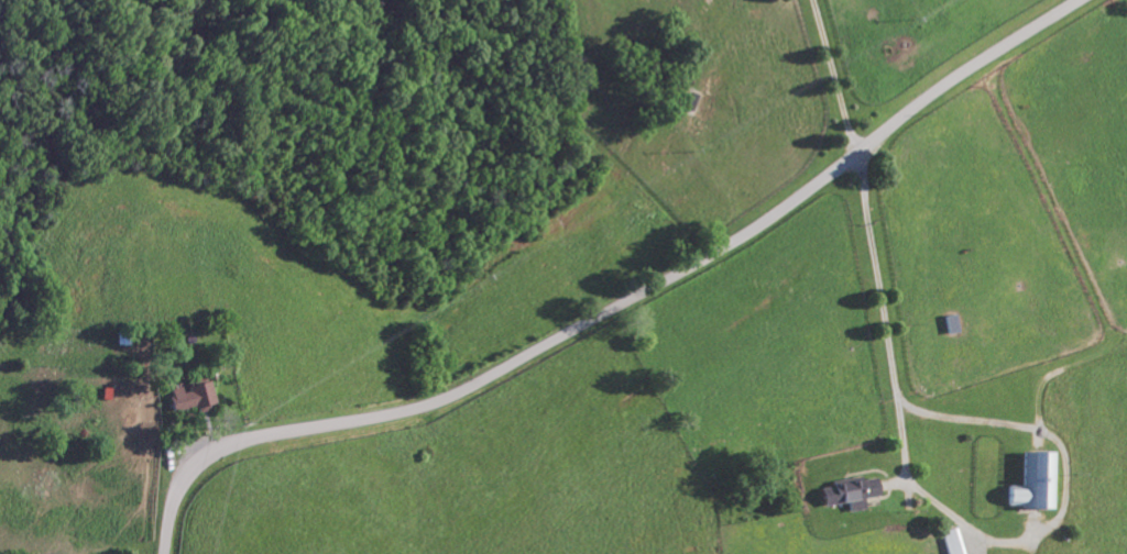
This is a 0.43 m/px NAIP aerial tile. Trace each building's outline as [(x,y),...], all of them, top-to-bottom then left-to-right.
[(189,389),(189,385),(175,389),(183,414),(220,403),(214,381),(189,389)] [(1050,508),(1051,452),(1020,452),(1019,490),(1001,490),(1001,508),(1050,508)] [(875,496),(872,478),(857,480),(856,478),(815,485),(818,507),(844,502),(845,512),(860,509),(859,499),(875,496)] [(955,528),(940,531),(946,553),(962,553),(955,528)]
